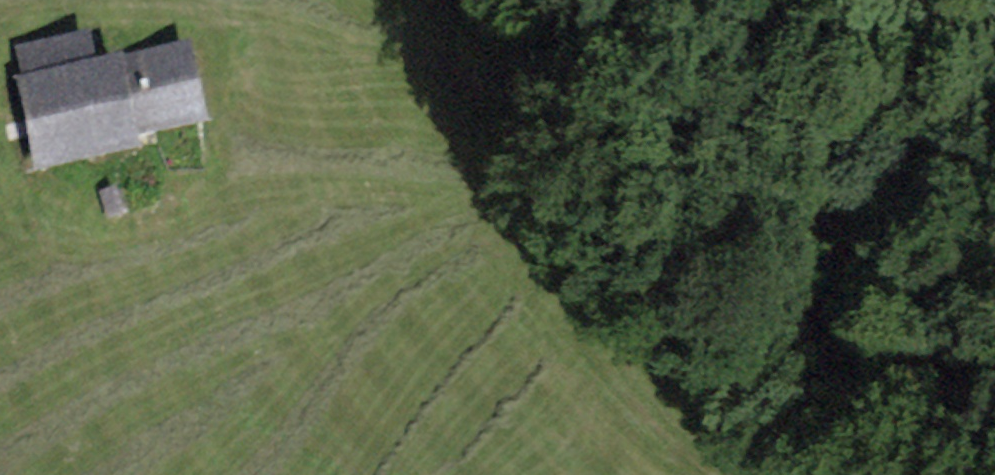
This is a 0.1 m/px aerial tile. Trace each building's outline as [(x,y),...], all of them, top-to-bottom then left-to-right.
[(22,81),(13,82),(28,183),(144,166),(141,141),(208,131),(198,62),(122,74),(122,68),(94,72),(89,40),(17,50),(22,81)]
